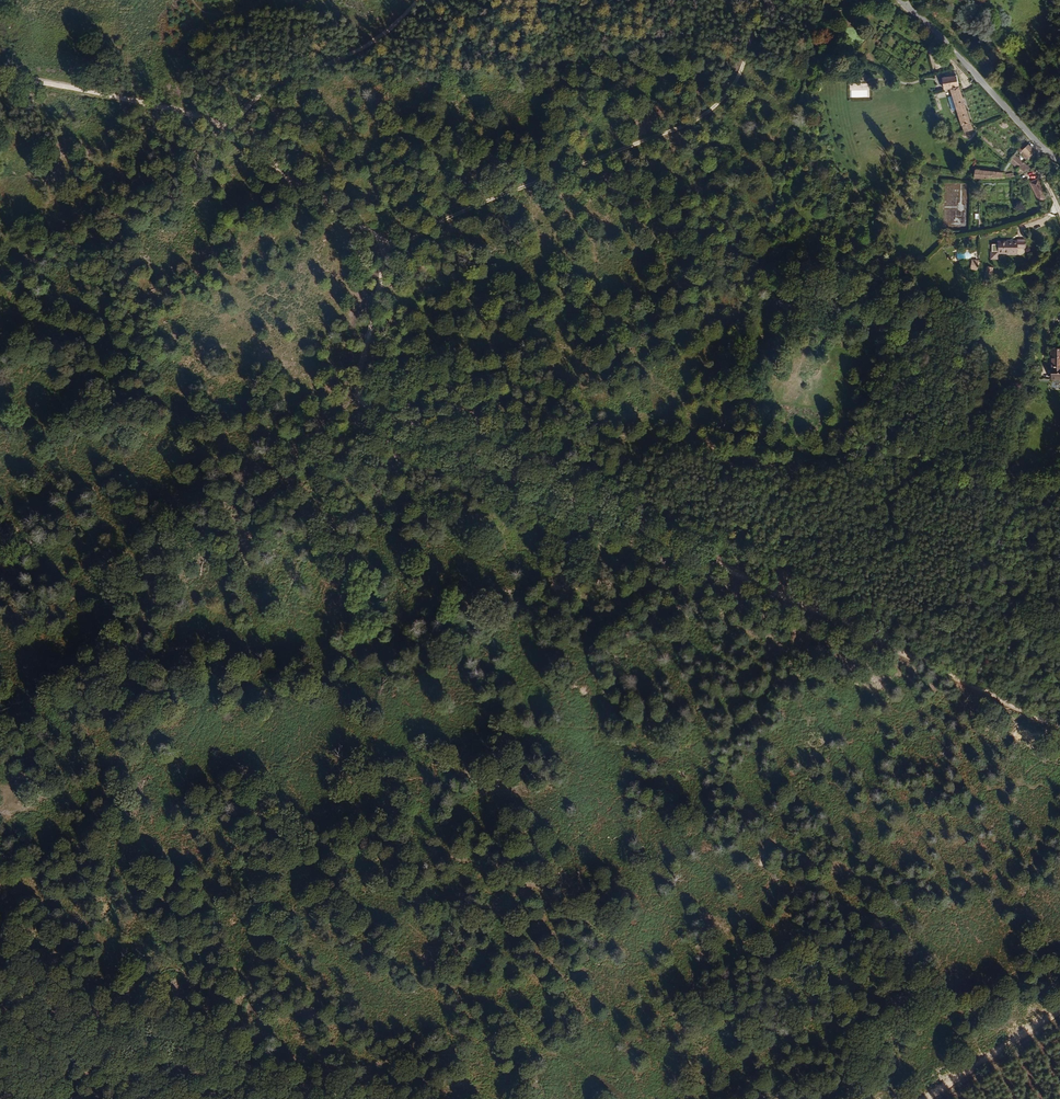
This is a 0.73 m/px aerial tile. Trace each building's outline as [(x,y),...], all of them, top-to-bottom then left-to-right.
[(977,128),(963,72),(956,73),(957,76),(949,78),(952,90),(957,89),(957,92),(955,93),(958,107),(961,106),(965,123),(967,123),(968,131),(977,128)] [(943,89),(935,92),(936,98),(941,96),(940,93),(944,92),(943,89)] [(1038,152),(1034,147),(1035,146),(1027,138),(1019,148),(1029,160),(1038,152)] [(1039,178),(1014,152),(1010,157),(1026,174),(1024,176),(1026,178),(1039,178)] [(1002,179),(1001,172),(973,170),(972,177),(1002,179)] [(1041,187),(1037,179),(1031,182),(1036,190),(1041,187)] [(1042,198),(1046,195),(1041,187),(1036,190),(1031,182),(1030,183),(1039,201),(1043,199),(1042,198)] [(1035,248),(1035,239),(1027,240),(1027,241),(1028,243),(1017,243),(1017,242),(1007,242),(1008,253),(1028,253),(1028,249),(1035,248)] [(996,287),(1001,270),(996,269),(991,286),(996,287)]
